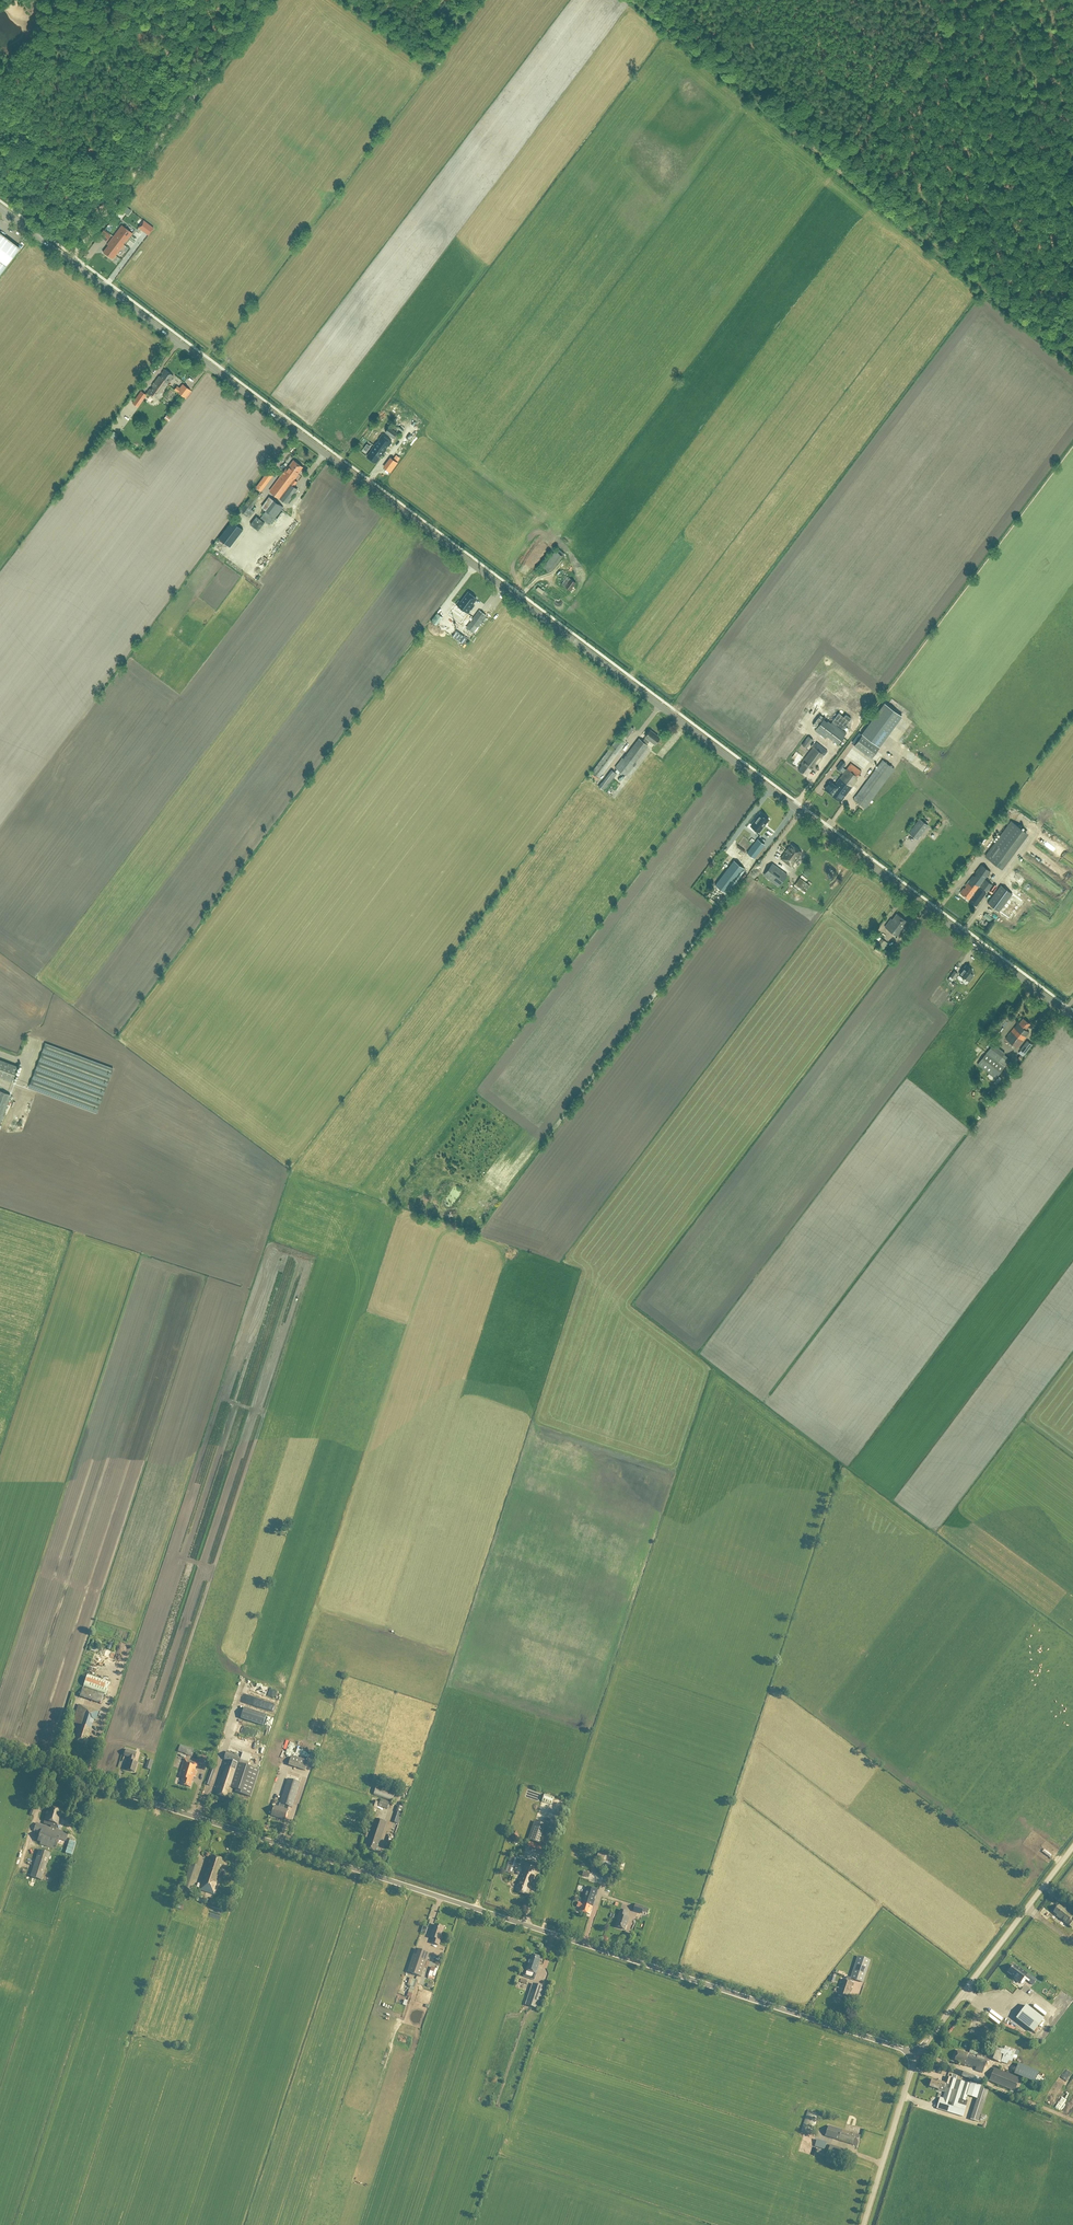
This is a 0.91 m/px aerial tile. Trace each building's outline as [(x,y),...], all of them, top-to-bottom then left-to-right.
[(146,231),(150,225),(144,221),(140,227),(146,231)] [(121,225),(113,236),(122,243),(125,240),(126,241),(128,238),(127,237),(128,236),(129,237),(132,233),(121,225)] [(110,236),(103,230),(99,236),(106,241),(110,236)] [(19,247),(0,233),(0,272),(19,247)] [(112,259),(123,244),(122,243),(113,236),(107,244),(108,245),(102,252),(112,259)] [(150,388),(147,392),(156,399),(161,393),(164,390),(163,389),(173,375),(164,368),(161,372),(162,373),(160,376),(159,375),(152,385),(152,386),(151,388),(150,388)] [(190,390),(183,384),(177,391),(184,397),(190,390)] [(137,406),(146,394),(141,391),(132,403),(137,406)] [(396,426),(392,423),(389,426),(385,432),(393,437),(396,440),(400,435),(397,432),(394,429),(396,426)] [(391,442),(382,435),(379,439),(380,441),(378,443),(376,443),(374,445),(383,452),(386,448),(387,445),(388,446),(391,442)] [(375,462),(383,452),(374,445),(367,456),(375,462)] [(391,457),(387,464),(384,467),(390,472),(393,468),(397,462),(391,457)] [(484,459),(480,461),(485,470),(489,467),(484,459)] [(297,473),(302,467),(294,460),(288,468),(287,467),(270,490),(287,503),(297,489),(293,486),(297,481),(294,479),(298,474),(297,473)] [(275,472),(270,468),(256,487),(261,490),(275,472)] [(250,509),(254,504),(253,503),(259,494),(255,491),(245,505),(240,510),(249,517),(254,511),(250,509)] [(272,521),(283,507),(269,496),(261,507),(266,510),(261,517),(269,524),(272,521)] [(256,516),(250,524),(258,530),(264,522),(256,516)] [(230,547),(243,529),(232,521),(219,538),(230,547)] [(550,571),(562,555),(555,549),(543,566),(550,571)] [(570,590),(576,582),(568,576),(562,583),(570,590)] [(449,589),(454,593),(459,587),(454,583),(449,589)] [(472,594),(479,594),(479,590),(481,590),(481,584),(471,585),(472,594)] [(460,602),(459,600),(456,604),(468,613),(474,605),(472,604),(476,598),(468,592),(463,598),(460,602)] [(452,609),(453,609),(451,612),(451,611),(448,614),(460,623),(468,613),(456,604),(452,609)] [(486,615),(479,610),(466,627),(473,633),(486,615)] [(437,613),(431,621),(436,625),(442,616),(437,613)] [(467,638),(456,630),(452,636),(463,644),(467,638)] [(903,716),(884,703),(861,733),(880,747),(903,716)] [(809,713),(800,723),(806,729),(816,719),(809,713)] [(846,733),(825,716),(815,730),(825,738),(826,737),(837,745),(846,733)] [(625,740),(634,728),(628,724),(618,737),(591,772),(599,777),(626,741),(625,740)] [(655,744),(660,737),(650,730),(645,736),(645,737),(642,741),(639,738),(623,758),(622,757),(615,767),(626,775),(636,763),(635,762),(648,745),(646,744),(650,740),(655,744)] [(861,735),(853,747),(870,759),(878,747),(861,735)] [(806,748),(813,739),(809,736),(802,745),(806,748)] [(814,768),(827,750),(816,742),(801,763),(802,764),(798,769),(806,775),(813,767),(814,768)] [(800,754),(796,751),(791,757),(796,760),(800,754)] [(846,764),(842,760),(836,768),(840,771),(846,764)] [(865,808),(894,769),(882,760),(853,799),(865,808)] [(845,795),(857,779),(856,778),(861,771),(850,763),(834,785),(830,781),(824,789),(829,792),(829,793),(841,801),(844,797),(842,796),(844,794),(845,795)] [(613,777),(608,773),(599,786),(604,790),(613,777)] [(760,812),(757,817),(751,825),(752,826),(759,831),(768,819),(760,812)] [(917,838),(928,825),(919,818),(908,832),(917,838)] [(1011,822),(984,857),(1001,870),(1027,835),(1011,822)] [(754,858),(765,844),(757,838),(747,852),(754,858)] [(802,852),(791,844),(788,848),(785,851),(786,851),(781,858),(791,866),(802,852)] [(725,892),(744,868),(733,860),(714,884),(725,892)] [(778,886),(787,874),(772,863),(763,875),(778,886)] [(963,888),(960,892),(969,899),(974,892),(982,898),(986,893),(978,887),(979,885),(987,891),(992,884),(985,878),(990,871),(981,864),(975,872),(976,873),(974,876),(973,875),(965,885),(966,886),(964,888),(963,888)] [(805,891),(810,885),(799,877),(795,884),(792,888),(796,891),(799,887),(805,891)] [(999,911),(1012,893),(1000,885),(987,902),(999,911)] [(906,921),(896,913),(892,919),(890,918),(884,926),(897,936),(901,931),(900,930),(906,921)] [(992,918),(986,913),(983,916),(990,921),(992,918)] [(881,947),(885,941),(881,938),(877,944),(881,947)] [(965,978),(972,969),(966,964),(959,973),(965,978)] [(1029,1022),(1021,1017),(1014,1026),(1013,1025),(1004,1037),(1016,1047),(1028,1031),(1024,1028),(1029,1022)] [(28,1036),(24,1048),(28,1050),(33,1038),(28,1036)] [(1025,1053),(1032,1044),(1027,1040),(1019,1049),(1025,1053)] [(114,1067),(46,1041),(29,1086),(97,1112),(114,1067)] [(994,1080),(995,1078),(1010,1058),(1004,1054),(1005,1052),(993,1043),(977,1064),(989,1073),(987,1075),(994,1080)] [(0,1059),(0,1077),(12,1082),(18,1066),(0,1059)] [(11,1095),(0,1091),(0,1122),(11,1095)] [(92,1675),(96,1668),(90,1666),(87,1673),(92,1675)] [(105,1696),(106,1692),(109,1682),(86,1675),(82,1687),(104,1694),(103,1695),(105,1696)] [(90,1692),(87,1700),(98,1704),(101,1696),(90,1692)] [(98,1711),(77,1705),(72,1724),(78,1726),(74,1741),(85,1744),(91,1726),(92,1726),(94,1721),(95,1721),(98,1711)] [(266,1716),(245,1709),(241,1719),(263,1727),(266,1716)] [(259,1733),(230,1724),(229,1729),(257,1738),(259,1733)] [(191,1757),(193,1750),(179,1746),(177,1752),(191,1757)] [(135,1753),(125,1750),(123,1756),(128,1758),(126,1764),(127,1764),(125,1771),(133,1773),(136,1764),(132,1763),(133,1759),(134,1760),(135,1753)] [(241,1757),(226,1752),(224,1759),(228,1760),(225,1768),(223,1768),(214,1795),(227,1799),(229,1794),(230,1794),(232,1789),(235,1790),(235,1792),(250,1797),(258,1771),(247,1767),(251,1756),(242,1753),(241,1757)] [(304,1771),(307,1762),(291,1756),(288,1766),(304,1771)] [(197,1768),(198,1764),(183,1759),(177,1777),(182,1779),(181,1784),(190,1787),(193,1777),(194,1778),(196,1772),(194,1771),(195,1768),(197,1768)] [(209,1787),(215,1770),(211,1768),(205,1786),(209,1787)] [(291,1808),(299,1784),(286,1780),(278,1808),(273,1807),(271,1816),(284,1820),(287,1811),(288,1807),(291,1808)] [(373,1795),(392,1801),(394,1794),(376,1787),(373,1795)] [(541,1802),(551,1806),(554,1798),(544,1794),(541,1802)] [(387,1810),(389,1803),(380,1801),(378,1807),(387,1810)] [(374,1813),(378,1804),(372,1802),(368,1811),(374,1813)] [(398,1807),(392,1822),(398,1824),(403,1808),(398,1807)] [(55,1830),(61,1812),(48,1808),(43,1825),(50,1826),(50,1828),(35,1824),(33,1832),(39,1834),(36,1842),(39,1843),(39,1845),(52,1849),(52,1848),(56,1849),(58,1840),(65,1842),(67,1834),(55,1830)] [(379,1845),(386,1823),(374,1820),(367,1841),(368,1841),(365,1850),(375,1853),(377,1845),(379,1845)] [(541,1844),(547,1827),(534,1822),(528,1840),(541,1844)] [(509,1835),(513,1842),(514,1841),(515,1843),(517,1842),(517,1840),(520,1839),(516,1831),(509,1835)] [(71,1855),(75,1843),(72,1842),(69,1841),(65,1854),(71,1855)] [(528,1842),(527,1846),(542,1852),(543,1847),(528,1842)] [(40,1881),(49,1854),(38,1851),(29,1877),(40,1881)] [(510,1856),(504,1872),(513,1875),(518,1859),(521,1860),(522,1856),(518,1854),(513,1852),(511,1856),(510,1856)] [(56,1865),(58,1865),(58,1863),(56,1862),(58,1858),(49,1855),(47,1862),(56,1865)] [(616,1871),(619,1861),(597,1855),(594,1864),(616,1871)] [(215,1885),(223,1860),(211,1856),(210,1860),(209,1860),(208,1864),(203,1879),(205,1879),(204,1882),(202,1882),(199,1890),(213,1895),(216,1886),(215,1885)] [(526,1896),(537,1866),(526,1862),(515,1892),(526,1896)] [(195,1866),(190,1864),(182,1891),(187,1892),(195,1866)] [(594,1899),(594,1896),(595,1897),(597,1891),(586,1887),(585,1892),(584,1892),(582,1900),(593,1903),(595,1899),(594,1899)] [(597,1898),(595,1911),(597,1911),(595,1919),(603,1921),(604,1914),(606,1914),(608,1900),(597,1898)] [(591,1910),(593,1903),(582,1900),(581,1904),(578,1903),(576,1907),(580,1908),(579,1912),(589,1915),(590,1910),(591,1910)] [(632,1912),(641,1915),(644,1907),(635,1904),(632,1912)] [(1066,1914),(1067,1913),(1058,1906),(1053,1913),(1057,1916),(1056,1917),(1066,1925),(1072,1929),(1072,1927),(1072,1916),(1072,1917),(1066,1914)] [(627,1922),(628,1918),(625,1917),(626,1912),(619,1910),(616,1920),(617,1920),(615,1927),(624,1930),(626,1922),(627,1922)] [(440,1937),(443,1928),(434,1925),(431,1934),(430,1933),(429,1937),(432,1939),(431,1943),(438,1945),(441,1937),(440,1937)] [(420,1977),(428,1954),(415,1949),(407,1973),(420,1977)] [(535,1974),(538,1966),(537,1966),(540,1958),(531,1955),(526,1971),(535,1974)] [(846,1977),(845,1981),(851,1983),(852,1980),(862,1983),(869,1962),(857,1957),(850,1979),(846,1977)] [(1013,1966),(1007,1974),(1013,1978),(1013,1979),(1020,1984),(1027,1975),(1017,1968),(1017,1969),(1013,1966)] [(409,1990),(413,1991),(416,1981),(409,1978),(407,1986),(410,1987),(409,1990)] [(839,1989),(837,1996),(846,1999),(847,1997),(848,1997),(852,1983),(851,1983),(845,1981),(842,1980),(839,1989)] [(536,2009),(543,1988),(532,1984),(525,2005),(536,2009)] [(1052,2005),(1055,2008),(1064,1996),(1061,1993),(1052,2005)] [(1040,1999),(1038,2001),(1050,2010),(1051,2008),(1040,1999)] [(1032,2033),(1042,2020),(1025,2006),(1015,2019),(1032,2033)] [(975,2041),(982,2044),(987,2045),(987,2044),(989,2040),(984,2038),(987,2030),(980,2027),(977,2036),(975,2041)] [(963,2029),(960,2037),(971,2040),(973,2032),(963,2029)] [(1012,2058),(1015,2050),(1004,2047),(1003,2050),(992,2047),(990,2051),(986,2050),(985,2055),(970,2050),(969,2054),(964,2052),(964,2054),(957,2052),(954,2061),(959,2063),(959,2064),(972,2069),(973,2068),(975,2068),(974,2071),(982,2073),(986,2063),(987,2064),(988,2060),(1000,2064),(1000,2063),(1006,2065),(1009,2057),(1012,2058)] [(1038,2073),(1018,2064),(1013,2074),(1034,2083),(1038,2073)] [(1015,2091),(1020,2078),(994,2068),(989,2081),(1015,2091)] [(966,2074),(962,2073),(952,2069),(951,2073),(961,2077),(964,2078),(972,2082),(972,2081),(980,2085),(981,2080),(974,2077),(966,2073),(966,2074)] [(968,2085),(947,2078),(945,2084),(931,2080),(929,2087),(937,2090),(937,2091),(944,2093),(942,2099),(939,2099),(936,2110),(961,2118),(966,2102),(965,2102),(966,2097),(976,2100),(970,2121),(977,2123),(987,2092),(979,2090),(980,2088),(969,2084),(968,2085)] [(818,2115),(807,2112),(801,2132),(811,2135),(818,2115)] [(826,2125),(823,2135),(842,2140),(845,2130),(826,2125)] [(845,2130),(842,2140),(857,2145),(860,2134),(845,2130)] [(814,2147),(822,2150),(824,2143),(816,2141),(814,2147)] [(842,2160),(845,2151),(829,2146),(826,2156),(842,2160)]
